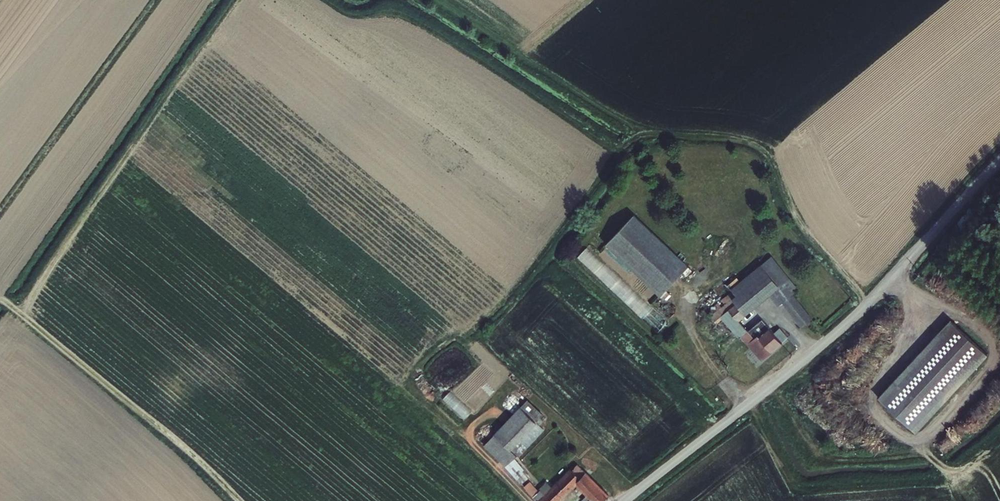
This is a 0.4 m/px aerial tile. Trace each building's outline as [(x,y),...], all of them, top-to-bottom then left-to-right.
[(608,244),(661,293),(689,264),(636,214),(608,244)] [(588,245),(577,257),(655,334),(667,322),(645,301),(653,292),(635,274),(633,276),(639,282),(633,289),(588,245)] [(805,320),(816,311),(798,289),(801,286),(772,249),(737,279),(744,287),(739,291),(752,306),(771,289),(794,308),(805,320)] [(714,313),(739,291),(744,287),(737,279),(707,305),(714,313)] [(741,315),(752,306),(739,291),(714,313),(726,325),(731,320),(738,328),(746,321),(741,315)] [(752,327),(746,332),(766,354),(793,330),(785,321),(779,326),(767,313),(756,323),(761,330),(757,333),(752,327)] [(986,354),(949,320),(878,397),(915,431),(986,354)] [(746,321),(738,328),(743,333),(745,331),(746,332),(752,327),(746,321)] [(524,400),(541,414),(547,408),(530,393),(524,400)] [(514,443),(541,414),(524,400),(499,429),(514,443)] [(550,426),(559,416),(548,406),(547,408),(541,414),(514,443),(504,455),(522,474),(530,466),(517,454),(546,422),(550,426)] [(514,443),(499,429),(489,439),(504,455),(514,443)] [(584,456),(580,462),(586,468),(590,464),(584,456)] [(598,459),(591,465),(597,470),(603,464),(598,459)] [(563,478),(556,472),(544,484),(535,474),(528,481),(548,500),(564,500),(560,496),(581,476),(596,492),(587,500),(605,500),(616,490),(610,484),(604,478),(597,470),(591,465),(590,464),(586,468),(580,462),(563,478)] [(611,472),(604,478),(610,484),(617,478),(611,472)]
